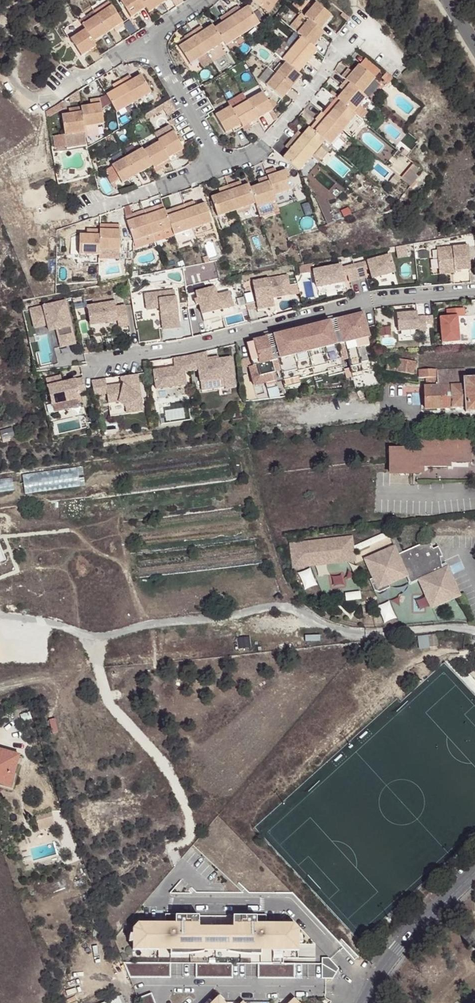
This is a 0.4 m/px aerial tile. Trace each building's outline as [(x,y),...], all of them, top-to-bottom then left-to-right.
[(140,0),(122,0),(120,1),(131,18),(145,8),(140,0)] [(160,0),(140,0),(145,8),(149,13),(152,11),(163,4),(160,0)] [(260,7),(269,13),(278,0),(265,0),(260,7)] [(301,14),(304,17),(315,4),(310,0),(299,13),(301,14)] [(97,15),(111,6),(108,1),(94,11),(97,15)] [(245,3),(236,8),(240,13),(248,7),(245,3)] [(308,21),(320,31),(330,17),(315,4),(304,17),(308,21)] [(38,9),(35,5),(23,14),(26,18),(38,9)] [(109,32),(114,29),(122,23),(111,6),(97,15),(109,32)] [(234,10),(228,14),(242,35),(259,24),(257,21),(251,13),(248,7),(240,13),(237,14),(234,10)] [(82,26),(97,15),(94,11),(79,21),(82,26)] [(155,15),(152,11),(149,13),(154,21),(157,19),(155,15)] [(223,24),(215,29),(223,43),(225,46),(242,35),(228,14),(222,18),(225,23),(223,24)] [(294,32),(297,34),(308,21),(304,17),(301,14),(289,28),(294,32)] [(93,43),(109,32),(97,15),(82,26),(85,30),(93,43)] [(323,33),(320,31),(308,21),(297,34),(300,37),(302,38),(312,46),(323,33)] [(122,23),(114,29),(116,31),(124,26),(122,23)] [(199,28),(192,32),(206,54),(223,43),(215,29),(212,26),(204,32),(202,33),(199,28)] [(93,43),(85,30),(70,40),(81,57),(96,47),(93,43)] [(189,41),(179,48),(190,64),(198,59),(206,54),(192,32),(186,36),(187,37),(189,41)] [(294,32),(284,44),(290,50),(300,37),(297,34),(294,32)] [(179,48),(189,41),(187,37),(177,44),(179,48)] [(316,50),(312,46),(302,38),(300,37),(290,50),(307,62),(316,50)] [(271,52),(282,61),(290,50),(284,44),(279,40),(271,52)] [(190,64),(179,48),(177,49),(187,66),(190,64)] [(298,74),(307,62),(290,50),(282,61),(284,63),(298,74)] [(206,54),(198,59),(205,70),(213,64),(206,54)] [(365,59),(359,66),(374,79),(380,72),(365,59)] [(300,75),(298,74),(284,63),(275,75),(291,87),(300,75)] [(346,81),(361,94),(374,79),(359,66),(353,73),(350,76),(346,72),(342,77),(346,81)] [(265,87),(275,75),(268,69),(258,82),(265,87)] [(291,87),(275,75),(265,87),(282,100),(291,87)] [(130,82),(127,77),(121,81),(133,103),(150,93),(140,76),(132,81),(130,82)] [(133,103),(121,81),(114,85),(117,90),(115,91),(106,96),(116,113),(133,103)] [(365,97),(361,94),(346,81),(341,86),(345,90),(344,92),(337,100),(340,103),(352,113),(359,105),(365,97)] [(247,102),(257,120),(272,111),(262,93),(247,102)] [(227,102),(230,107),(232,111),(247,102),(242,94),(227,102)] [(80,107),(83,127),(103,124),(99,99),(92,100),(93,106),(90,106),(80,107)] [(168,102),(160,107),(166,117),(174,113),(168,102)] [(242,128),(257,120),(247,102),(232,111),(240,125),(242,128)] [(59,103),(46,112),(47,119),(63,109),(59,103)] [(355,115),(352,113),(340,103),(334,110),(332,112),(327,108),(322,114),(342,130),(355,115)] [(367,112),(359,105),(352,113),(355,115),(361,120),(367,112)] [(84,134),(83,127),(80,107),(73,108),(74,114),(69,115),(61,116),(64,135),(66,147),(86,144),(84,134)] [(225,133),(240,125),(232,111),(230,107),(215,116),(225,133)] [(329,146),(342,130),(322,114),(318,119),(323,123),(321,125),(314,133),(324,141),(329,146)] [(361,120),(355,115),(342,130),(348,135),(361,120)] [(257,120),(242,128),(244,131),(259,123),(257,120)] [(154,135),(158,141),(172,132),(169,126),(154,135)] [(311,156),(324,141),(314,133),(308,128),(302,135),(300,137),(296,134),(292,139),(311,156)] [(159,143),(167,159),(182,150),(172,132),(158,141),(159,143)] [(66,147),(64,135),(53,137),(55,149),(66,147)] [(142,148),(144,151),(156,144),(151,135),(139,143),(142,148)] [(298,172),(311,156),(292,139),(287,145),(291,148),(289,151),(282,159),(298,172)] [(144,151),(152,166),(153,169),(160,165),(168,160),(167,159),(159,143),(156,144),(144,151)] [(125,150),(128,156),(136,152),(133,146),(125,150)] [(137,175),(152,166),(144,151),(142,148),(136,152),(128,156),(127,158),(137,175)] [(184,154),(182,150),(167,159),(168,160),(169,162),(184,154)] [(401,151),(390,163),(397,169),(388,180),(401,192),(422,169),(401,151)] [(122,184),(137,175),(127,158),(111,167),(119,180),(122,184)] [(114,184),(119,180),(111,167),(103,172),(111,185),(114,184)] [(267,177),(274,196),(293,190),(286,171),(277,174),(274,175),(272,169),(265,172),(267,177)] [(275,202),(274,196),(267,177),(261,179),(262,185),(259,186),(250,189),(255,205),(257,208),(275,202)] [(235,210),(255,205),(250,189),(249,185),(239,189),(236,190),(235,184),(228,186),(235,210)] [(217,217),(235,210),(228,186),(221,188),(223,194),(220,195),(211,198),(217,217)] [(275,202),(257,208),(260,217),(279,210),(275,202)] [(184,205),(192,229),(211,223),(205,205),(196,207),(193,208),(191,203),(184,205)] [(163,205),(153,207),(156,213),(164,210),(163,205)] [(174,236),(192,229),(184,205),(177,207),(179,213),(167,217),(171,229),(174,236)] [(124,207),(126,217),(132,215),(129,206),(124,207)] [(179,213),(177,207),(165,212),(167,217),(179,213)] [(144,211),(152,235),(171,229),(167,217),(165,212),(164,210),(156,213),(153,214),(150,209),(144,211)] [(133,241),(152,235),(144,211),(137,213),(138,219),(126,223),(133,241)] [(126,217),(126,223),(138,219),(137,213),(132,215),(126,217)] [(323,219),(325,225),(335,221),(332,215),(323,219)] [(211,223),(192,229),(195,236),(214,230),(211,223)] [(100,230),(99,250),(119,250),(119,225),(112,225),(112,230),(109,230),(100,230)] [(171,229),(152,235),(155,242),(174,236),(171,229)] [(192,229),(174,236),(176,243),(195,236),(192,229)] [(78,255),(85,255),(99,255),(99,250),(100,230),(93,230),(93,235),(89,235),(79,235),(78,255)] [(155,242),(152,235),(133,241),(133,250),(155,242)] [(405,245),(395,247),(397,257),(407,256),(405,245)] [(468,246),(438,249),(439,269),(455,268),(455,271),(470,270),(468,246)] [(119,250),(99,250),(99,255),(99,260),(118,260),(119,250)] [(99,255),(85,255),(84,265),(98,265),(99,260),(99,255)] [(390,255),(354,265),(358,280),(367,278),(365,270),(369,269),(372,279),(395,272),(390,255)] [(314,271),(313,263),(300,265),(301,274),(314,271)] [(314,271),(319,296),(345,291),(343,277),(348,276),(350,282),(358,280),(354,265),(341,269),(341,266),(314,271)] [(254,293),(244,296),(248,310),(257,308),(258,312),(275,308),(273,300),(291,295),(286,276),(251,284),(254,293)] [(215,288),(197,292),(198,299),(196,300),(197,305),(200,304),(204,322),(236,314),(230,292),(217,296),(215,288)] [(175,291),(145,294),(147,310),(160,309),(162,330),(179,328),(175,291)] [(65,302),(30,310),(35,329),(47,326),(53,351),(75,346),(65,302)] [(88,306),(91,325),(118,321),(120,334),(130,333),(126,305),(116,307),(115,302),(88,306)] [(464,308),(447,310),(448,317),(441,318),(443,343),(459,341),(457,317),(465,316),(464,308)] [(417,312),(397,314),(398,331),(418,330),(418,332),(426,332),(425,325),(425,317),(417,317),(417,312)] [(364,313),(254,340),(254,342),(248,344),(253,366),(250,367),(254,385),(266,382),(268,390),(278,387),(277,383),(284,381),(299,377),(300,379),(329,372),(328,370),(344,366),(345,370),(351,368),(354,378),(364,376),(363,372),(371,370),(365,347),(370,346),(368,338),(370,337),(364,313)] [(432,316),(425,317),(425,325),(433,324),(432,316)] [(207,354),(189,357),(191,372),(199,371),(202,394),(234,390),(230,360),(208,363),(207,354)] [(189,357),(174,359),(175,368),(153,371),(156,390),(186,385),(184,373),(191,372),(189,357)] [(398,359),(397,363),(396,372),(413,374),(415,361),(398,359)] [(396,372),(397,363),(387,361),(385,370),(396,372)] [(344,366),(328,370),(329,372),(330,376),(346,372),(345,370),(344,366)] [(427,387),(424,387),(424,409),(464,408),(464,412),(474,412),(474,375),(473,375),(473,380),(465,380),(465,370),(436,371),(436,370),(419,371),(419,379),(427,379),(436,378),(436,387),(427,387)] [(102,381),(93,382),(95,397),(107,395),(111,417),(143,413),(138,375),(122,378),(123,385),(107,387),(103,388),(102,381)] [(60,376),(46,379),(53,413),(84,406),(82,398),(79,399),(78,394),(75,380),(62,383),(60,376)] [(299,377),(284,381),(285,388),(301,384),(300,379),(299,377)] [(82,378),(75,380),(78,394),(86,392),(82,378)] [(427,379),(427,387),(436,387),(436,378),(427,379)] [(419,442),(419,439),(416,439),(414,437),(413,442),(407,448),(390,449),(390,473),(419,473),(419,467),(446,467),(446,461),(469,461),(469,441),(419,442)] [(0,483),(0,496),(25,493),(24,479),(0,483)] [(290,548),(293,572),(302,570),(302,568),(319,565),(319,568),(328,566),(327,558),(344,556),(346,564),(354,563),(353,554),(387,539),(390,540),(394,548),(397,556),(402,554),(392,531),(352,549),(351,539),(290,548)] [(429,594),(426,596),(431,609),(458,597),(452,583),(453,582),(447,568),(443,570),(438,572),(432,560),(439,558),(442,558),(437,547),(433,550),(429,541),(402,554),(397,556),(394,548),(365,561),(373,579),(370,581),(375,593),(380,593),(390,589),(388,585),(407,577),(410,576),(412,576),(414,577),(416,577),(417,579),(419,581),(422,579),(429,594)] [(344,556),(327,558),(328,566),(346,564),(344,556)] [(438,572),(443,570),(439,558),(432,560),(438,572)] [(410,585),(419,581),(417,579),(416,577),(414,577),(412,576),(410,576),(407,577),(410,585)] [(419,581),(426,596),(429,594),(422,579),(419,581)] [(347,603),(358,602),(357,594),(346,596),(347,603)] [(388,600),(377,605),(384,621),(395,617),(388,600)] [(436,634),(429,635),(431,647),(437,646),(436,634)] [(431,647),(429,635),(417,637),(419,649),(431,647)] [(283,637),(271,638),(272,650),(285,648),(283,637)] [(19,756),(0,750),(0,785),(10,788),(19,756)] [(45,820),(38,822),(40,831),(56,826),(52,812),(44,814),(45,820)] [(183,950),(197,950),(232,951),(246,951),(246,954),(256,955),(266,955),(266,946),(278,946),(278,950),(297,950),(297,929),(292,923),(265,923),(265,915),(232,915),(232,926),(197,926),(197,915),(164,915),(164,922),(137,922),(132,928),(132,949),(151,950),(151,945),(163,945),(163,954),(173,954),(183,954),(183,950)] [(326,979),(336,973),(329,960),(323,958),(321,964),(315,964),(315,978),(326,979)] [(164,963),(120,959),(129,977),(163,978),(164,963)] [(226,963),(189,963),(189,978),(226,978),(226,963)] [(288,963),(251,963),(251,978),(288,978),(288,963)] [(137,998),(139,1002),(155,1002),(151,992),(137,998)]
